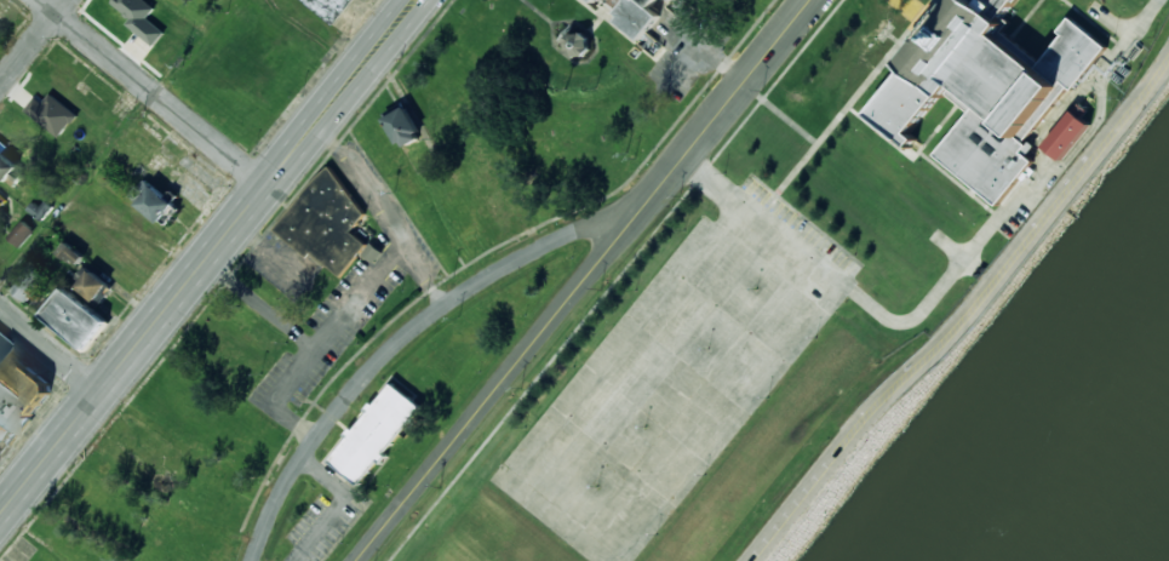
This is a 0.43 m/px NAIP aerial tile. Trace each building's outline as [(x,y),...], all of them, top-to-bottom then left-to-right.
[(156,7),(147,0),(115,0),(113,4),(131,18),(126,24),(155,45),(166,32),(148,18),(156,7)] [(336,25),(355,0),(302,0),(336,25)] [(619,16),(600,0),(652,0),(647,6),(658,16),(637,38),(614,22),(619,16)] [(911,147),(917,138),(911,132),(942,91),(969,111),(935,156),(999,205),(1033,160),(1027,155),(1033,145),(1028,142),(1104,44),(1072,18),(1035,67),(995,36),(1007,21),(1003,18),(1017,0),(956,0),(906,65),(907,67),(870,115),(911,147)] [(638,44),(655,56),(664,45),(646,32),(638,44)] [(567,33),(567,56),(589,56),(590,34),(567,33)] [(45,101),(36,95),(25,110),(59,137),(78,114),(51,92),(45,101)] [(423,136),(406,107),(385,119),(402,148),(423,136)] [(1062,161),(1090,122),(1071,110),(1044,148),(1062,161)] [(0,151),(0,175),(12,187),(25,173),(0,151)] [(274,230),(308,257),(311,253),(342,276),(367,244),(351,231),(365,214),(332,165),(317,173),(274,230)] [(130,196),(166,225),(180,206),(144,177),(130,196)] [(10,237),(21,248),(36,231),(25,220),(10,237)] [(88,256),(68,242),(61,253),(80,267),(88,256)] [(384,253),(372,243),(363,254),(375,264),(384,253)] [(13,292),(30,303),(47,275),(30,265),(13,292)] [(80,287),(97,302),(112,285),(94,270),(80,287)] [(45,314),(85,349),(109,323),(68,287),(45,314)] [(10,443),(55,387),(0,344),(0,435),(10,443)] [(422,406),(391,383),(330,462),(361,486),(422,406)]
